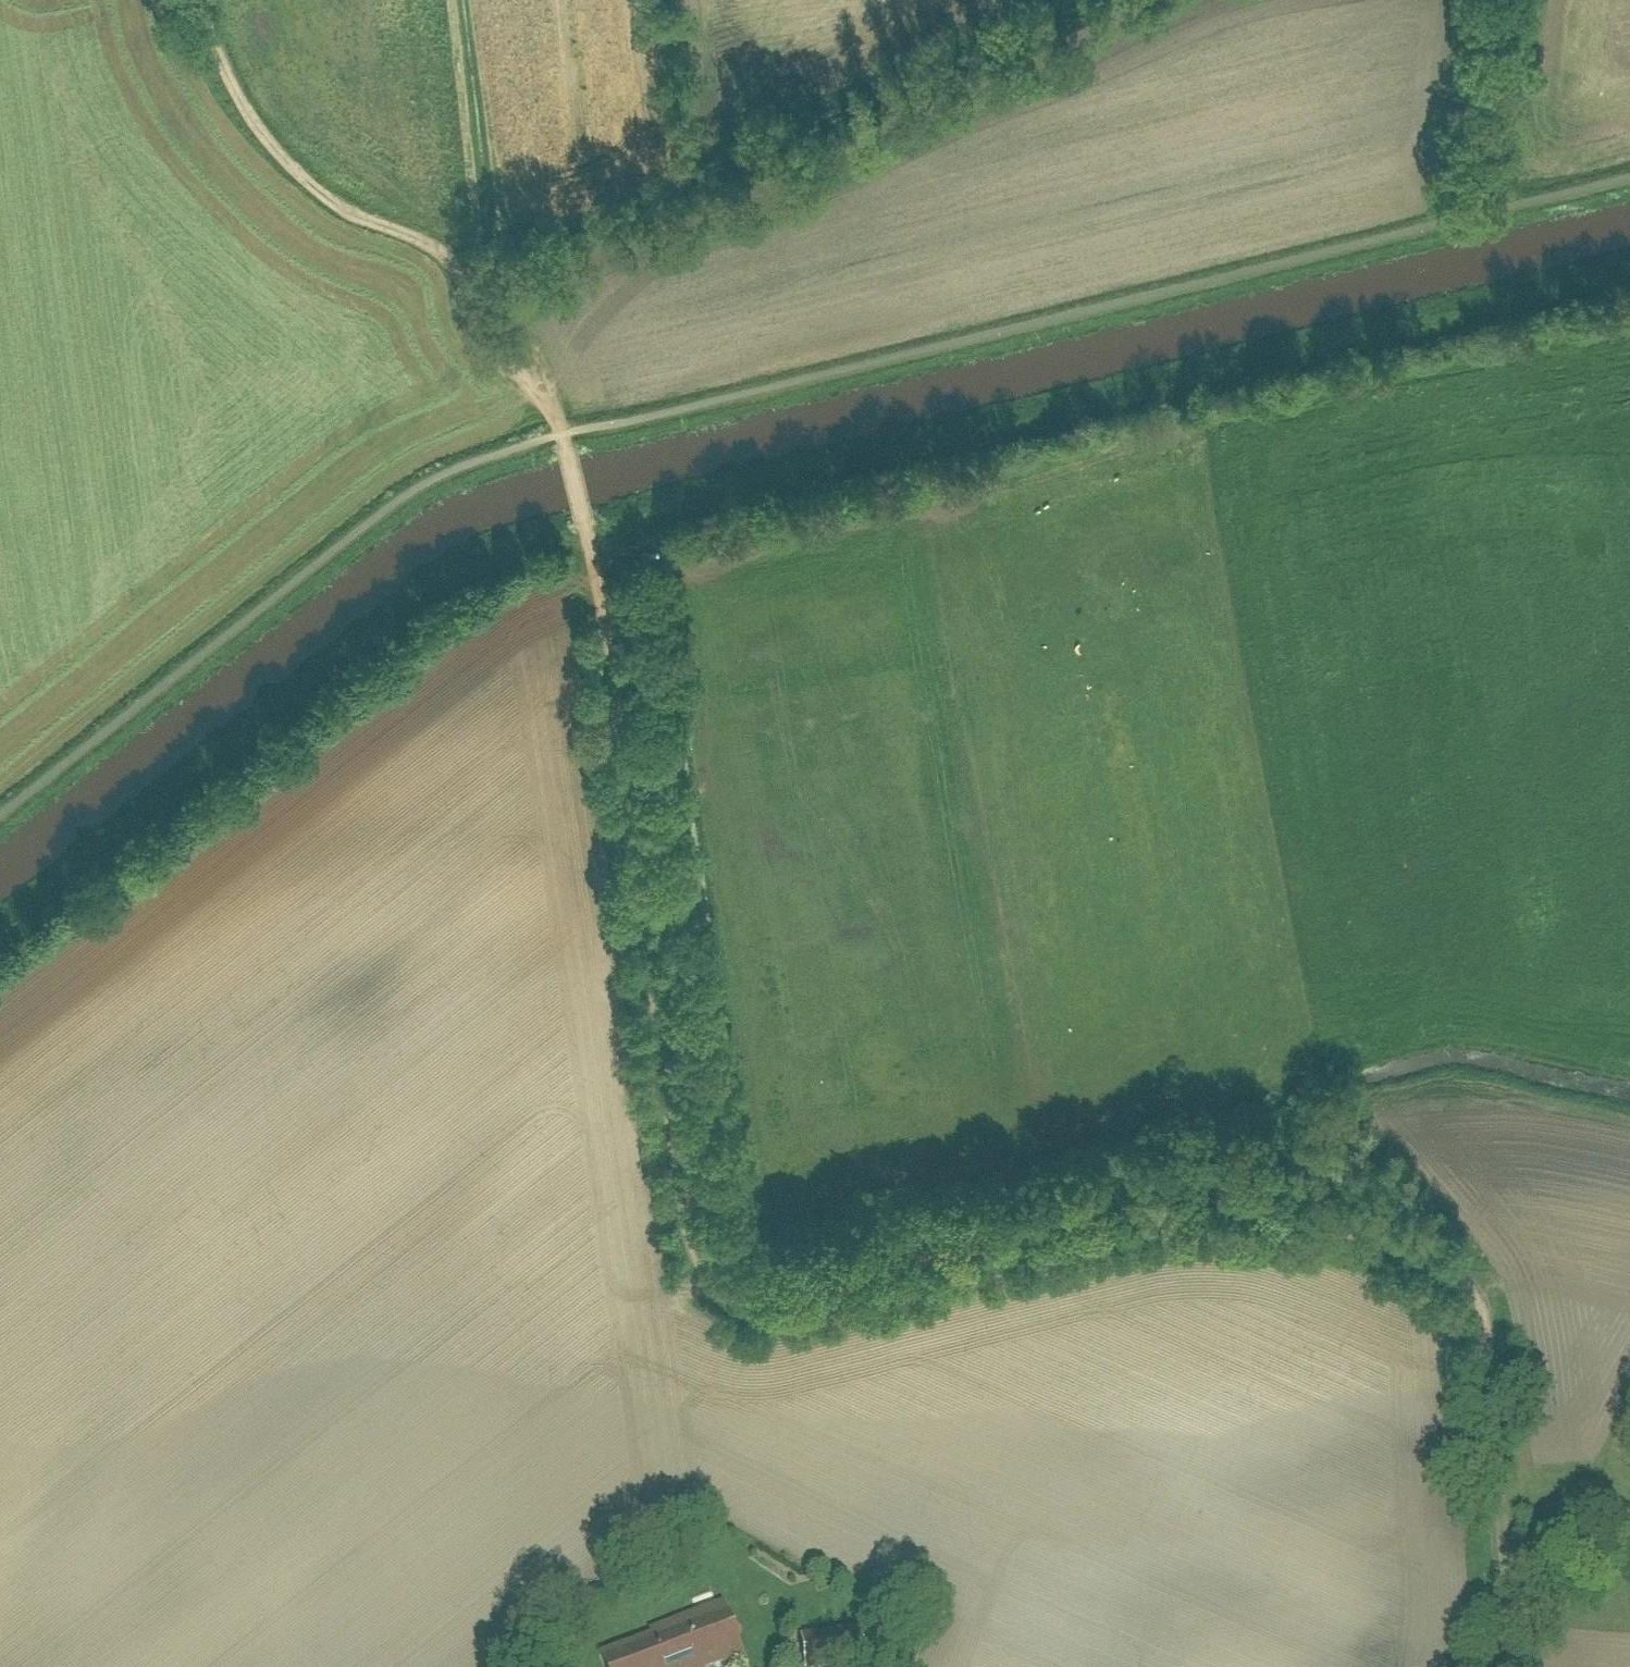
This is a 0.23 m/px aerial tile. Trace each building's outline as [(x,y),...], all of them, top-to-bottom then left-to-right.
[(602,1666),(706,1666),(735,1655),(718,1614),(599,1662),(602,1666)] [(798,1644),(802,1666),(862,1666),(858,1636),(798,1644)]
